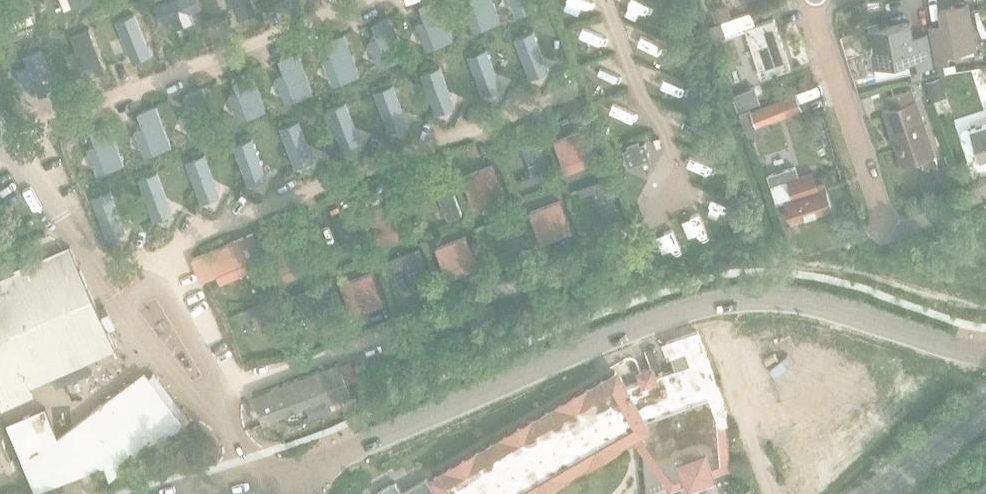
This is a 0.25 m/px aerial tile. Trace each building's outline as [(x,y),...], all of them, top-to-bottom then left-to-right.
[(421,39),(449,27),(438,0),(420,0),(430,26),(418,31),(421,39)] [(467,21),(496,10),(492,0),(473,0),(476,8),(464,12),(467,21)] [(929,24),(936,59),(948,57),(947,51),(975,46),(967,1),(938,7),(941,22),(929,24)] [(400,46),(386,10),(369,16),(380,45),(368,49),(371,57),(400,46)] [(773,18),(755,24),(750,11),(722,20),(727,35),(745,28),(761,77),(790,67),(773,18)] [(521,57),(556,44),(545,16),(511,29),(521,57)] [(928,40),(914,43),(909,20),(868,28),(875,64),(907,58),(908,67),(932,63),(928,40)] [(512,61),(501,32),(466,45),(476,73),(512,61)] [(279,84),(282,91),(310,80),(296,44),(279,51),(290,79),(279,84)] [(420,62),(431,91),(466,78),(455,49),(420,62)] [(227,103),(230,111),(259,99),(245,63),(228,70),(239,98),(227,103)] [(371,82),(382,110),(417,97),(406,69),(371,82)] [(181,118),(184,127),(213,117),(201,80),(184,86),(193,114),(181,118)] [(326,99),(337,127),(373,114),(362,86),(326,99)] [(915,97),(914,98),(911,86),(886,95),(890,106),(883,108),(901,161),(933,150),(915,97)] [(751,127),(802,107),(795,92),(767,103),(765,99),(743,108),(751,127)] [(134,137),(137,145),(166,135),(152,98),(135,105),(146,133),(134,137)] [(278,118),(289,146),(324,133),(313,105),(278,118)] [(121,154),(108,118),(91,124),(101,152),(93,155),(96,163),(121,154)] [(231,135),(241,164),(278,151),(267,122),(231,135)] [(969,129),(979,158),(985,156),(985,123),(969,129)] [(554,140),(566,172),(597,160),(585,128),(554,140)] [(523,185),(552,174),(538,138),(522,145),(532,173),(520,177),(523,185)] [(185,154),(196,182),(230,168),(219,140),(185,154)] [(136,172),(147,200),(182,187),(170,158),(136,172)] [(493,163),(461,175),(473,207),(505,195),(493,163)] [(638,195),(671,182),(664,164),(656,167),(655,164),(619,178),(641,232),(651,228),(638,195)] [(812,171),(771,184),(777,202),(784,199),(791,220),(831,206),(824,185),(817,187),(812,171)] [(94,188),(105,217),(139,204),(129,175),(94,188)] [(593,190),(604,218),(620,212),(607,176),(578,186),(581,195),(593,190)] [(368,209),(380,242),(412,231),(400,198),(368,209)] [(560,198),(529,210),(541,243),(573,231),(560,198)] [(335,256),(364,245),(350,209),(334,215),(344,243),(332,248),(335,256)] [(514,210),(485,221),(489,230),(500,225),(511,253),(528,247),(514,210)] [(253,230),(191,257),(200,279),(216,272),(220,282),(249,270),(245,260),(263,253),(253,230)] [(466,234),(434,246),(447,278),(479,266),(466,234)] [(305,235),(273,247),(285,279),(317,267),(305,235)] [(32,393),(28,384),(115,347),(69,245),(68,245),(68,246),(14,270),(6,251),(0,253),(0,305),(1,307),(0,308),(0,407),(32,393)] [(432,282),(419,245),(390,256),(393,264),(405,259),(416,288),(432,282)] [(372,270),(340,282),(352,315),(384,302),(372,270)] [(322,323),(339,316),(325,280),(296,291),(299,299),(311,294),(322,323)] [(270,338),(287,332),(273,295),(244,307),(247,315),(259,310),(270,338)] [(726,409),(696,329),(664,341),(670,355),(670,354),(675,367),(653,374),(651,367),(639,371),(642,378),(625,385),(619,374),(436,480),(444,493),(522,493),(638,427),(644,437),(646,492),(674,481),(672,476),(718,460),(719,460),(716,424),(726,420),(723,410),(726,409)] [(365,359),(354,363),(352,358),(338,364),(337,362),(254,393),(264,418),(326,395),(328,402),(349,394),(345,383),(359,378),(356,371),(368,366),(365,359)] [(45,407),(7,423),(35,490),(107,463),(112,476),(183,423),(147,376),(115,400),(112,395),(58,437),(45,407)] [(401,492),(394,481),(399,478),(392,466),(368,480),(376,493),(435,493),(429,483),(426,477),(401,492)]
